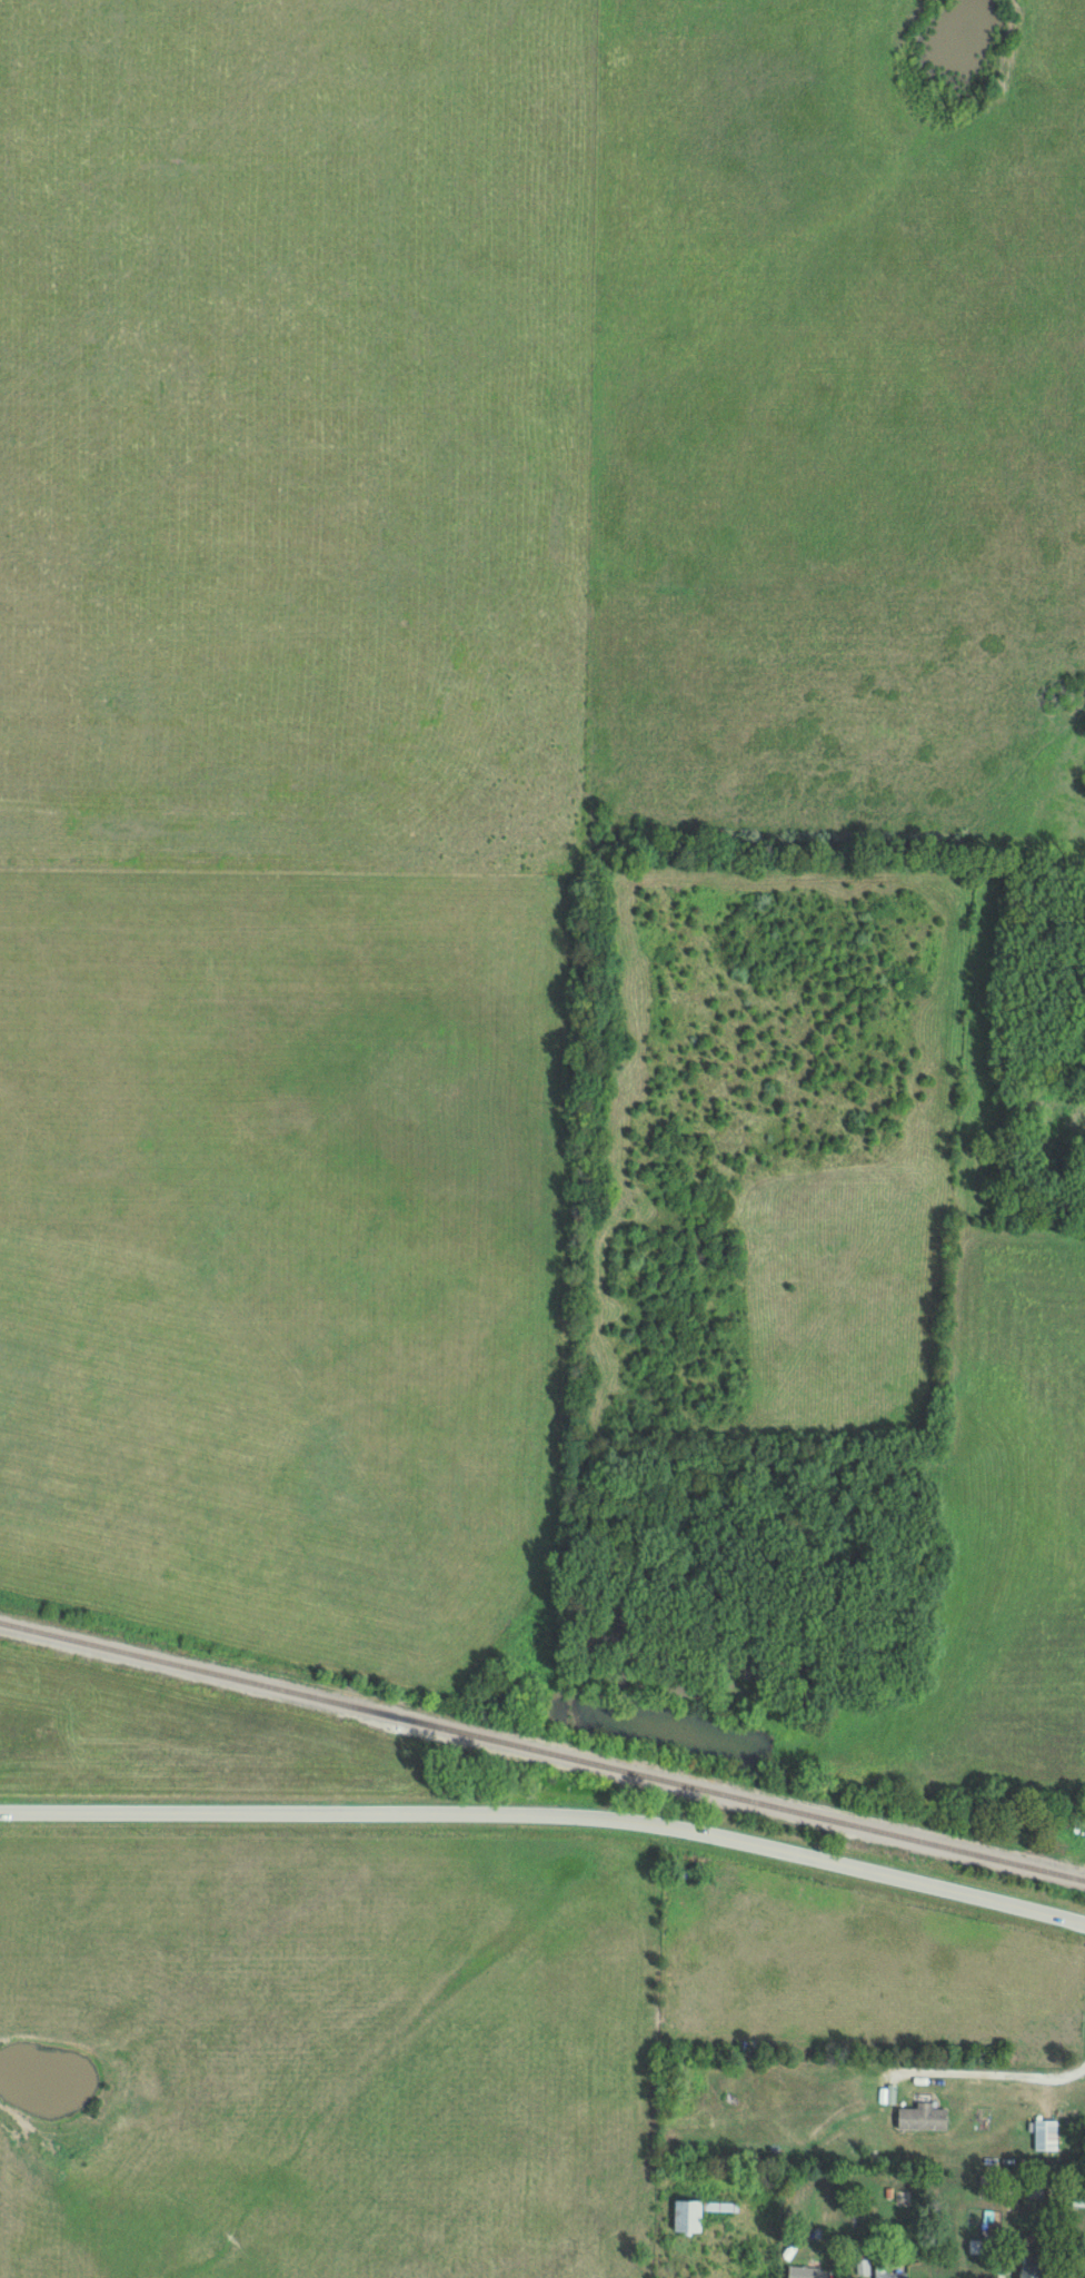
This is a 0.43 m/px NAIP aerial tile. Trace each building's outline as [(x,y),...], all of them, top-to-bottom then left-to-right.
[(948,2106),(918,2106),(918,2108),(899,2108),(899,2130),(948,2130),(948,2106)] [(1058,2148),(1058,2122),(1038,2122),(1039,2148),(1058,2148)] [(704,2201),(677,2201),(677,2235),(704,2235),(704,2201)] [(1045,2261),(1022,2261),(1022,2277),(1045,2277),(1045,2261)] [(876,2266),(876,2277),(910,2277),(910,2273),(886,2273),(886,2266),(876,2266)] [(790,2267),(789,2277),(822,2277),(822,2268),(790,2267)]
